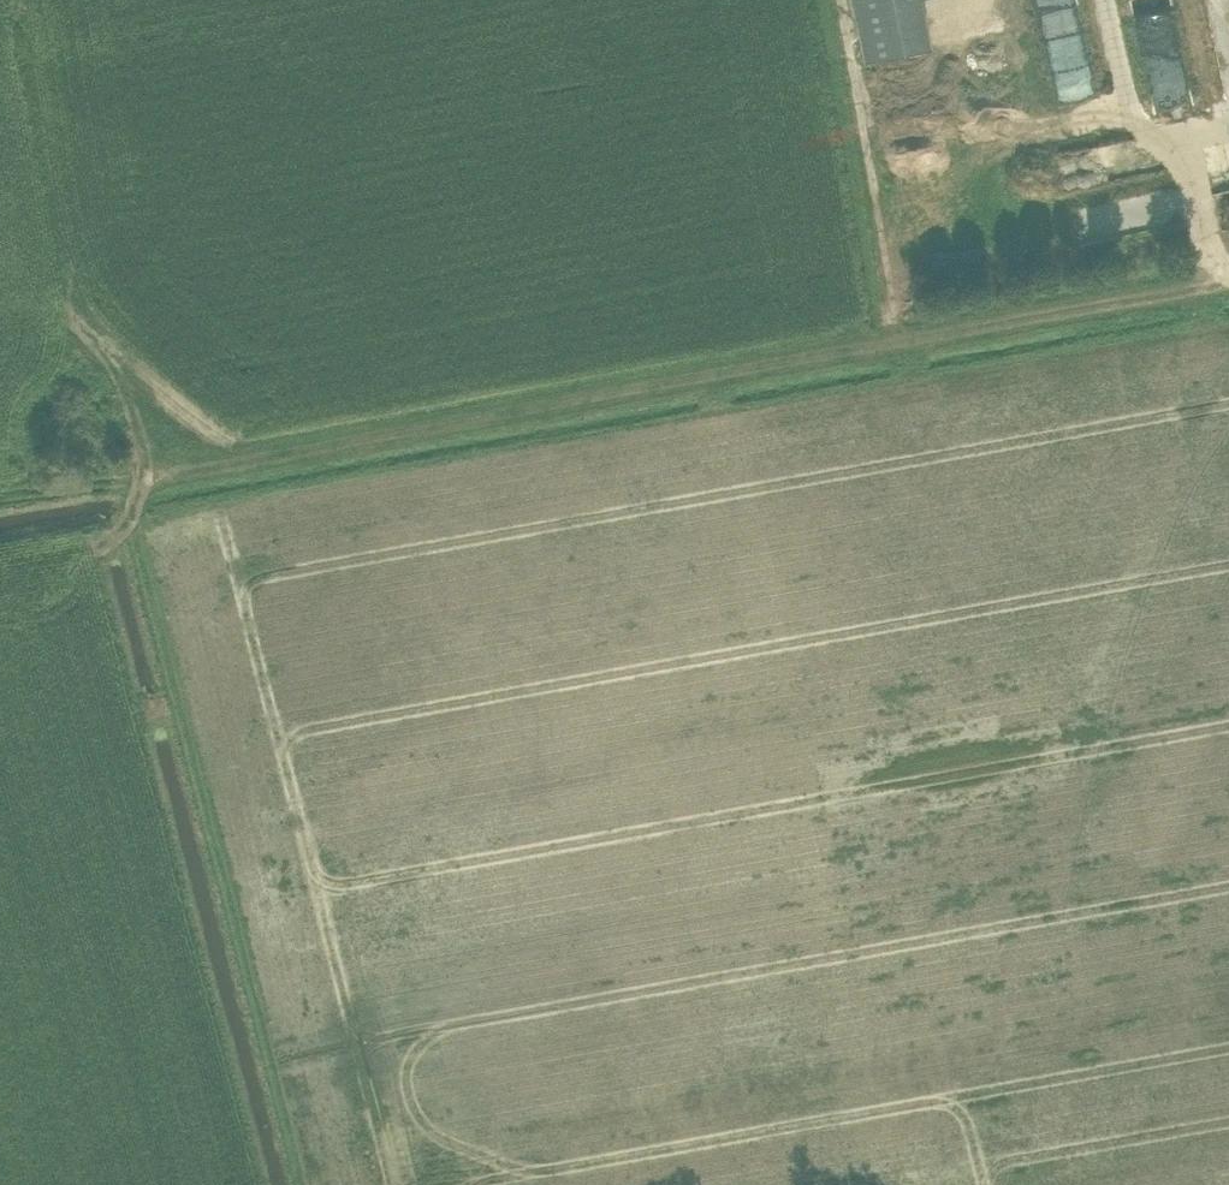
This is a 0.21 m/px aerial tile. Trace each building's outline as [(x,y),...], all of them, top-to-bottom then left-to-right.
[(933,46),(923,0),(854,0),(867,60),(933,46)] [(1079,247),(1110,239),(1100,203),(1069,211),(1079,247)]
